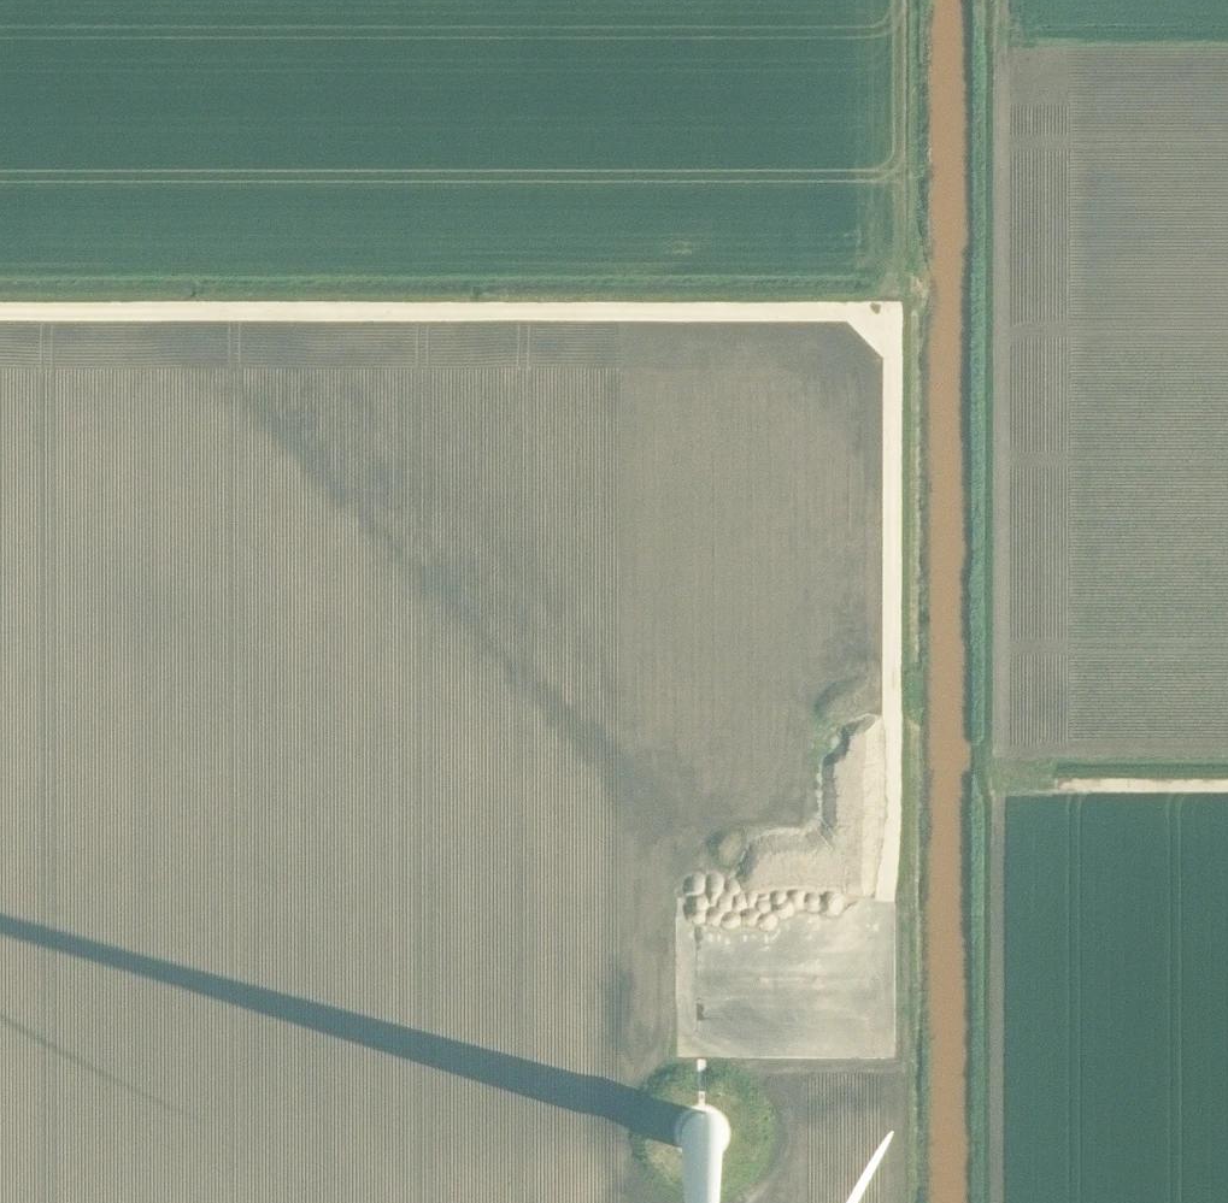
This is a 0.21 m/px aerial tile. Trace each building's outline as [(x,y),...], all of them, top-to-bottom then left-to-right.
[(725,1134),(725,1130),(725,1127),(725,1125),(724,1122),(723,1119),(721,1116),(719,1114),(717,1112),(714,1110),(712,1109),(709,1108),(706,1107),(703,1106),(700,1106),(697,1107),(694,1108),(691,1109),(688,1110),(686,1112),(684,1114),(682,1116),(680,1119),(679,1122),(678,1125),(677,1127),(677,1130),(677,1134),(678,1136),(679,1139),(680,1142),(682,1145),(684,1147),(686,1149),(688,1151),(691,1152),(694,1153),(697,1154),(700,1155),(703,1155),(706,1154),(709,1153),(712,1152),(714,1151),(717,1149),(719,1147),(721,1145),(723,1142),(724,1139),(725,1136),(725,1134)]
